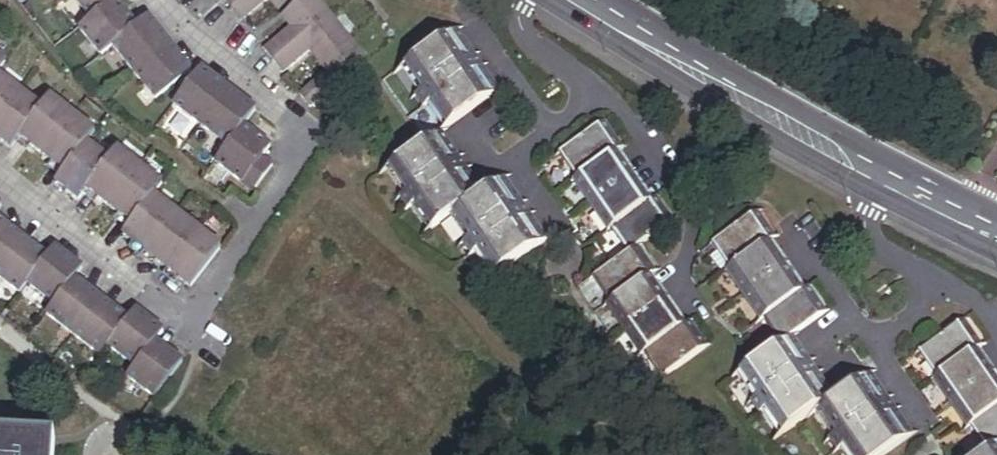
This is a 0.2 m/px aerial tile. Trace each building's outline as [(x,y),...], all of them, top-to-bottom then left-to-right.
[(92,20),(116,1),(117,0),(75,0),(92,20)] [(248,0),(224,0),(234,11),(248,0)] [(234,11),(242,22),(268,1),(277,13),(293,0),(248,0),(234,11)] [(330,18),(315,0),(306,0),(282,19),(292,31),(266,52),(275,63),(330,18)] [(137,27),(116,1),(92,20),(80,29),(101,56),(113,46),(137,27)] [(135,73),(170,45),(149,18),(137,27),(113,46),(135,73)] [(319,65),(348,41),(330,18),(275,63),(284,74),(310,54),(319,65)] [(457,32),(407,66),(424,90),(417,95),(425,108),(433,103),(450,127),(499,94),(457,32)] [(366,63),(348,41),(319,65),(328,76),(302,97),(311,108),(366,63)] [(192,72),(170,45),(135,73),(156,100),(192,72)] [(201,127),(230,90),(203,69),(174,106),(201,127)] [(21,92),(0,76),(0,118),(21,92)] [(245,127),(257,111),(230,90),(201,127),(229,148),(245,127)] [(43,109),(21,92),(0,118),(0,140),(12,149),(21,139),(43,109)] [(42,155),(73,116),(52,99),(43,109),(21,139),(42,155)] [(89,143),(96,134),(73,116),(42,155),(65,173),(89,143)] [(616,152),(620,148),(604,124),(562,153),(579,177),(616,152)] [(274,167),(264,159),(272,148),(245,127),(229,148),(217,163),(254,192),(274,167)] [(482,195),(440,134),(391,167),(408,193),(402,197),(411,209),(417,205),(433,229),(455,214),(482,195)] [(90,187),(111,160),(89,143),(65,173),(57,184),(79,202),(90,187)] [(113,204),(140,169),(118,151),(111,160),(90,187),(113,204)] [(651,203),(616,152),(579,177),(574,180),(609,232),(614,228),(651,203)] [(156,197),(164,187),(140,169),(113,204),(136,222),(156,197)] [(547,241),(505,180),(482,195),(455,214),(473,239),(466,244),(475,257),(482,252),(497,275),(547,241)] [(146,255),(178,214),(156,197),(136,222),(124,237),(146,255)] [(636,247),(672,223),(656,200),(651,203),(614,228),(630,252),(636,247)] [(169,272),(200,232),(178,214),(146,255),(169,272)] [(766,244),(771,241),(754,216),(716,243),(733,267),(766,244)] [(22,237),(0,220),(0,265),(22,237)] [(191,289),(222,249),(200,232),(169,272),(191,289)] [(49,258),(22,237),(0,265),(0,278),(21,294),(28,285),(49,258)] [(801,295),(766,244),(733,267),(729,270),(764,321),(769,317),(801,295)] [(644,280),(654,273),(636,247),(630,252),(595,276),(612,301),(644,280)] [(76,279),(83,270),(56,249),(49,258),(28,285),(55,306),(76,279)] [(75,336),(103,300),(76,279),(55,306),(48,316),(75,336)] [(678,330),(644,280),(612,301),(609,304),(644,354),(648,351),(678,330)] [(823,316),(806,292),(801,295),(769,317),(785,342),(823,316)] [(110,347),(130,321),(103,300),(75,336),(102,358),(110,347)] [(157,342),(165,333),(137,312),(130,321),(110,347),(137,368),(157,342)] [(974,350),(979,346),(963,322),(923,349),(940,373),(974,350)] [(706,348),(689,323),(678,330),(648,351),(665,376),(706,348)] [(157,400),(185,364),(157,342),(137,368),(129,378),(157,400)] [(825,405),(782,344),(743,371),(760,395),(753,399),(762,413),(770,408),(786,432),(821,408),(825,405)] [(974,350),(940,373),(935,376),(970,427),(975,424),(996,409),(996,384),(974,350)] [(869,375),(825,405),(821,408),(839,434),(834,438),(841,449),(847,445),(855,454),(884,454),(911,436),(869,375)] [(975,424),(992,450),(996,446),(996,409),(975,424)] [(54,444),(0,441),(0,454),(54,454),(54,444)] [(992,450),(984,454),(996,454),(996,446),(992,450)]
